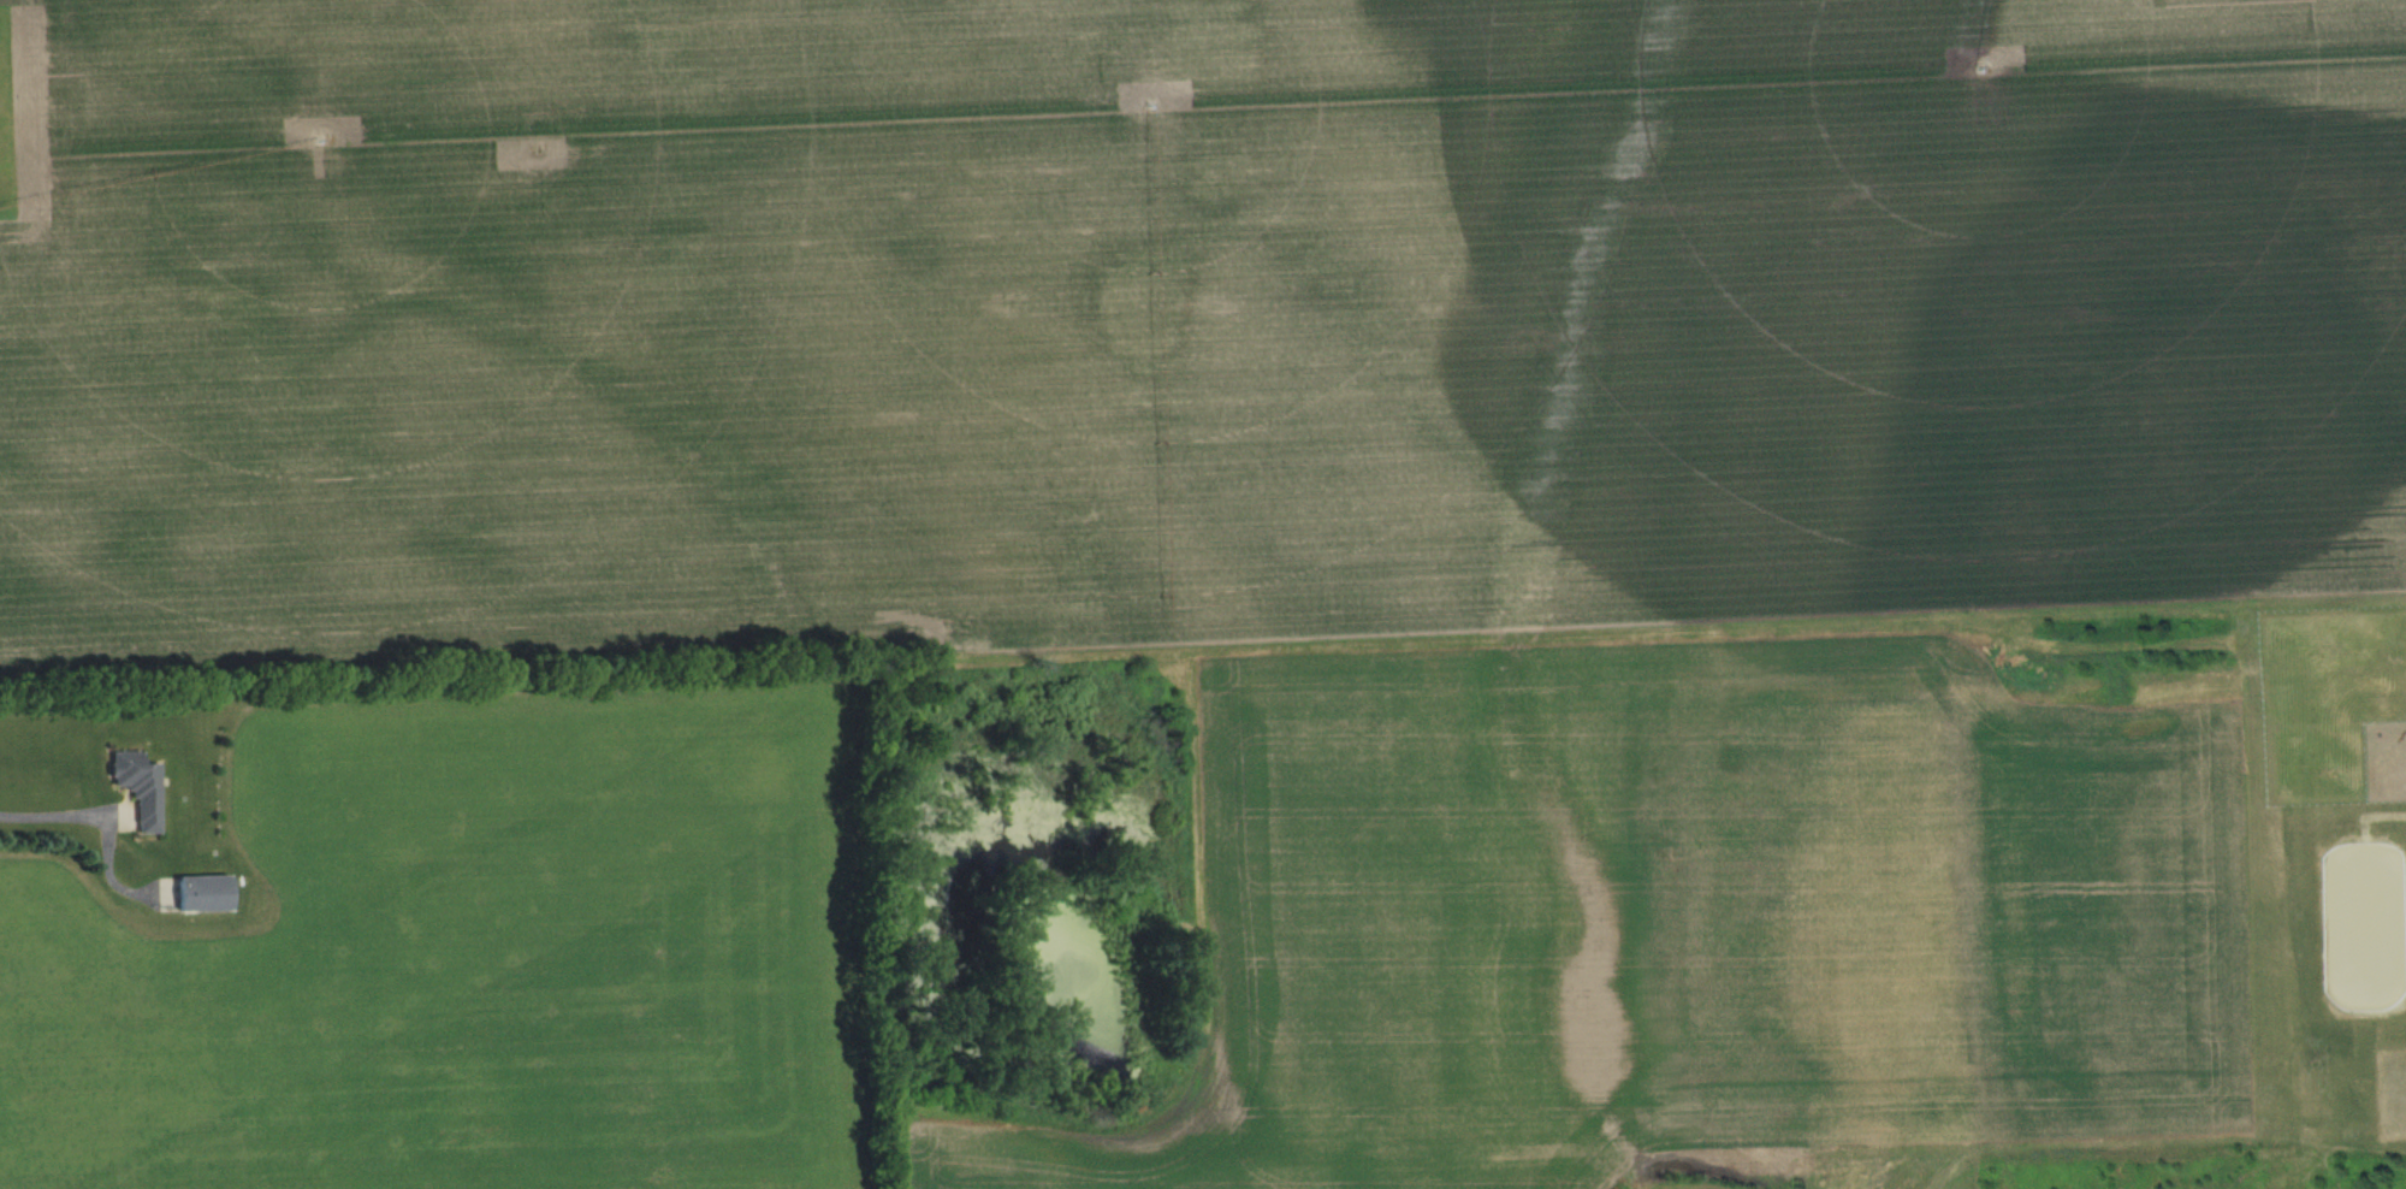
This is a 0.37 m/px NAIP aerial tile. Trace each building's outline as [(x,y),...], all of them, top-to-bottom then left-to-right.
[(115,755),(115,791),(131,791),(131,802),(139,802),(139,836),(162,836),(163,767),(146,766),(146,756),(115,755)] [(235,879),(182,879),(182,915),(235,915),(235,879)]
